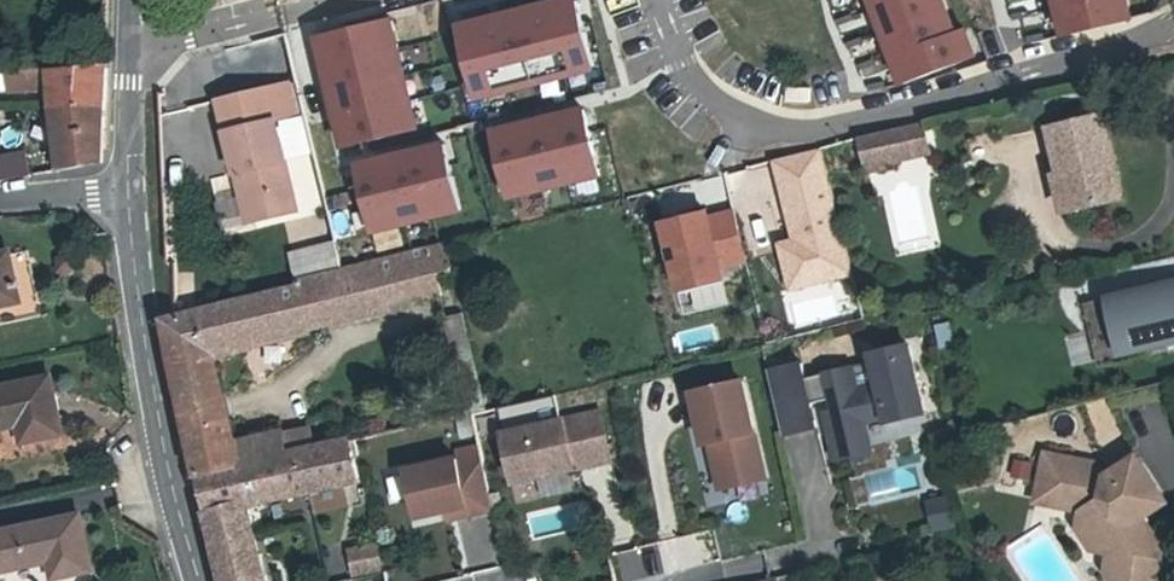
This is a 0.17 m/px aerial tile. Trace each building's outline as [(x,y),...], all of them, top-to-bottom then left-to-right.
[(488,100),(609,74),(593,0),(560,0),(471,19),(488,100)] [(901,93),(975,71),(953,0),(873,0),(901,93)] [(1140,28),(1133,0),(1056,0),(1067,46),(1140,28)] [(323,35),(350,150),(432,132),(405,16),(323,35)] [(54,88),(58,125),(64,130),(64,166),(100,163),(100,126),(102,124),(103,66),(52,67),(54,88)] [(52,67),(16,68),(16,89),(54,88),(52,67)] [(226,134),(273,122),(303,115),(295,83),(218,103),(226,134)] [(617,182),(599,104),(504,126),(522,204),(617,182)] [(1052,127),(1063,171),(1071,169),(1080,207),(1124,194),(1102,115),(1052,127)] [(0,120),(0,154),(21,148),(14,116),(0,120)] [(223,135),(234,178),(241,175),(254,223),(295,213),(273,122),(226,134),(223,135)] [(926,122),(859,139),(869,176),(935,159),(926,122)] [(385,234),(476,214),(459,139),(368,159),(385,234)] [(781,245),(793,295),(854,281),(825,151),(750,168),(757,198),(779,193),(790,243),(781,245)] [(2,184),(36,179),(31,153),(0,158),(0,172),(2,184)] [(1071,169),(1063,171),(1056,173),(1065,210),(1080,207),(1071,169)] [(246,226),(254,223),(241,175),(234,178),(246,226)] [(664,226),(688,318),(737,305),(728,272),(752,266),(736,207),(664,226)] [(335,240),(289,252),(294,274),(341,263),(335,240)] [(167,344),(179,402),(221,395),(211,351),(312,329),(311,323),(439,291),(428,246),(342,268),(296,279),(297,285),(163,318),(167,344)] [(18,296),(9,251),(0,253),(0,300),(18,296)] [(1127,277),(1132,290),(1108,293),(1123,354),(1173,342),(1173,270),(1127,277)] [(931,404),(912,339),(874,346),(883,381),(864,382),(856,363),(812,373),(804,360),(768,368),(787,434),(828,424),(838,455),(878,445),(873,421),(931,404)] [(0,388),(0,429),(19,424),(23,441),(61,431),(49,376),(0,388)] [(745,376),(692,383),(720,483),(769,477),(745,376)] [(179,402),(185,427),(227,418),(221,395),(179,402)] [(516,480),(610,459),(599,411),(505,433),(516,480)] [(197,473),(284,454),(279,435),(279,432),(232,442),(227,418),(185,427),(197,473)] [(375,433),(379,449),(397,446),(394,429),(375,433)] [(284,454),(311,448),(306,430),(279,435),(284,454)] [(356,455),(353,438),(311,448),(284,454),(197,473),(225,580),(267,580),(249,507),(357,483),(350,456),(356,455)] [(1134,524),(1139,520),(1163,504),(1133,458),(1102,478),(1094,466),(1043,456),(1035,495),(1058,500),(1056,508),(1078,512),(1075,529),(1089,552),(1106,555),(1117,572),(1145,579),(1146,577),(1168,563),(1151,537),(1143,536),(1134,524)] [(467,505),(469,514),(494,508),(482,462),(459,467),(456,458),(406,470),(417,517),(446,510),(467,505)] [(921,498),(930,529),(952,523),(943,492),(921,498)] [(1034,503),(1056,508),(1058,500),(1035,495),(1034,503)] [(467,505),(446,510),(448,519),(469,514),(467,505)] [(52,563),(57,580),(94,571),(80,515),(0,532),(0,575),(52,563)] [(1143,536),(1151,537),(1139,520),(1134,524),(1143,536)] [(355,571),(378,567),(374,545),(351,550),(355,571)] [(1106,555),(1102,571),(1109,580),(1149,580),(1146,577),(1145,579),(1117,572),(1106,555)]
